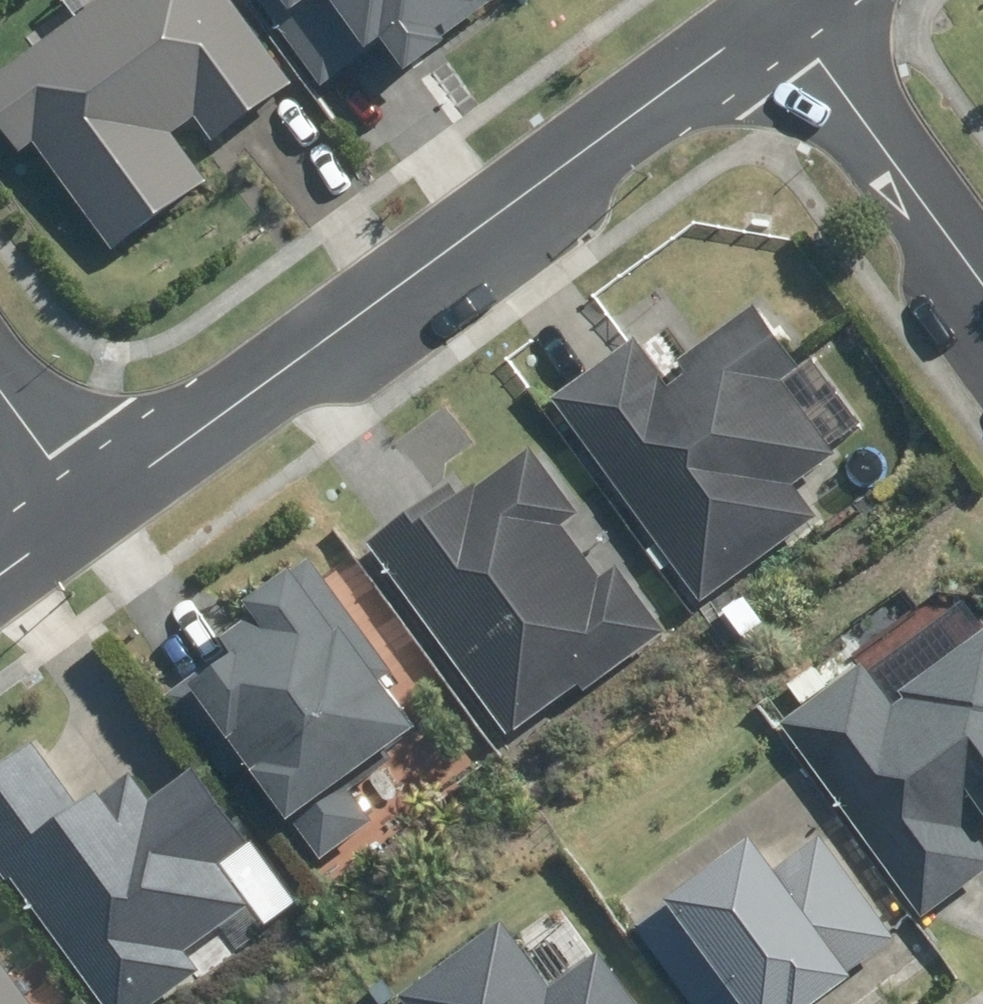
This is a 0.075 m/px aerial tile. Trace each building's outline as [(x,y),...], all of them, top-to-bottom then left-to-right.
[(233,0),(108,0),(0,80),(0,133),(21,162),(39,148),(118,255),(209,187),(173,138),(202,116),(220,141),(296,85),(233,0)] [(291,20),(317,0),(276,0),(291,20)] [(372,57),(384,48),(412,84),(457,49),(446,34),(491,0),(328,0),(372,57)] [(633,338),(554,392),(697,600),(814,520),(793,490),(829,465),(776,387),(802,370),(756,302),(679,354),(689,369),(665,385),(633,338)] [(368,540),(518,741),(664,632),(527,447),(467,492),(455,475),(368,540)] [(388,658),(307,555),(250,600),(262,616),(182,679),(326,861),(386,813),(358,778),(426,724),(379,665),(388,658)] [(973,845),(945,805),(982,778),(982,630),(889,697),(865,663),(783,721),(925,918),(982,876),(982,858),(973,845)] [(0,759),(0,865),(99,1003),(159,1003),(204,973),(185,946),(249,900),(225,867),(255,845),(195,760),(153,790),(133,762),(75,803),(29,739),(0,759)] [(747,830),(664,900),(670,907),(631,940),(684,1003),(820,1003),(901,937),(815,834),(777,866),(747,830)] [(603,948),(550,985),(502,916),(396,989),(407,1003),(642,1003),(603,948)] [(0,960),(0,1003),(33,1003),(0,960)]
